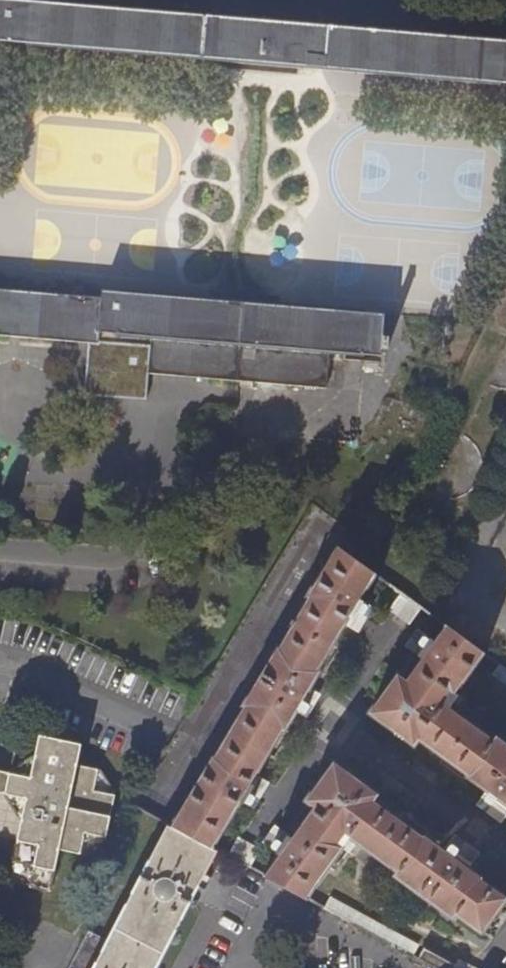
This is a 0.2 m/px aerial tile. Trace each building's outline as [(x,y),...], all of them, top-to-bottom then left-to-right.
[(505,83),(505,41),(212,16),(24,0),(0,0),(0,40),(209,58),(505,83)] [(364,354),(381,355),(382,347),(388,347),(388,337),(383,336),(385,314),(188,297),(102,290),(102,298),(0,288),(0,336),(98,344),(99,332),(151,337),(148,373),(326,388),(329,351),(364,354)] [(376,576),(361,565),(337,548),(308,597),(309,599),(280,648),(278,647),(243,707),(245,708),(215,758),(214,757),(173,826),(214,847),(241,799),(244,801),(252,787),(250,785),(283,730),(285,731),(320,672),(317,671),(349,615),(352,617),(361,603),(358,601),(376,576)] [(431,616),(389,586),(382,595),(425,626),(431,616)] [(446,627),(434,644),(427,640),(418,653),(424,657),(407,680),(398,674),(370,713),(414,745),(418,739),(468,775),(467,777),(505,805),(505,744),(497,737),(494,740),(442,703),(450,691),(455,695),(484,654),(446,627)] [(501,667),(493,677),(505,686),(505,670),(501,667)] [(5,795),(4,798),(21,824),(17,843),(8,884),(46,892),(51,893),(54,875),(59,850),(66,852),(82,855),(106,841),(116,795),(115,793),(99,771),(77,766),(82,745),(40,736),(36,750),(35,757),(14,753),(10,774),(0,772),(0,794),(5,795)] [(308,899),(317,885),(342,849),(339,847),(346,836),(398,874),(396,877),(454,920),(456,916),(481,934),(505,900),(505,898),(481,880),(483,878),(425,835),(424,837),(373,801),(378,795),(334,762),(306,801),(315,807),(291,840),(284,836),(275,848),(281,853),(265,875),(308,899)] [(94,967),(156,967),(217,851),(168,826),(109,939),(94,967)] [(228,855),(249,866),(254,856),(233,845),(228,855)] [(326,909),(396,948),(413,957),(419,947),(332,898),(326,909)] [(433,967),(457,967),(425,950),(420,961),(433,967)]
